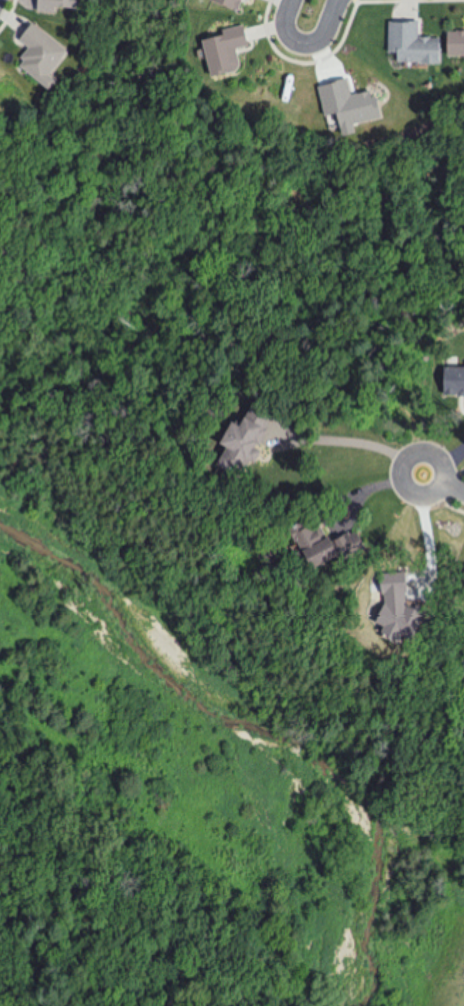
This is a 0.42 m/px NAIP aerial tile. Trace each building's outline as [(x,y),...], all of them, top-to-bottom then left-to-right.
[(41,12),(42,0),(82,0),(81,16),(41,12)] [(245,13),(212,0),(250,0),(245,13)] [(394,22),(448,23),(447,64),(393,63),(394,22)] [(36,24),(79,58),(54,89),(12,54),(36,24)] [(453,24),(463,24),(463,57),(454,57),(453,24)] [(216,78),(206,37),(247,27),(257,68),(216,78)] [(438,356),(463,357),(463,418),(437,417),(438,356)] [(248,403),(279,418),(252,474),(221,459),(248,403)] [(291,527),(346,499),(371,549),(317,577),(291,527)]
